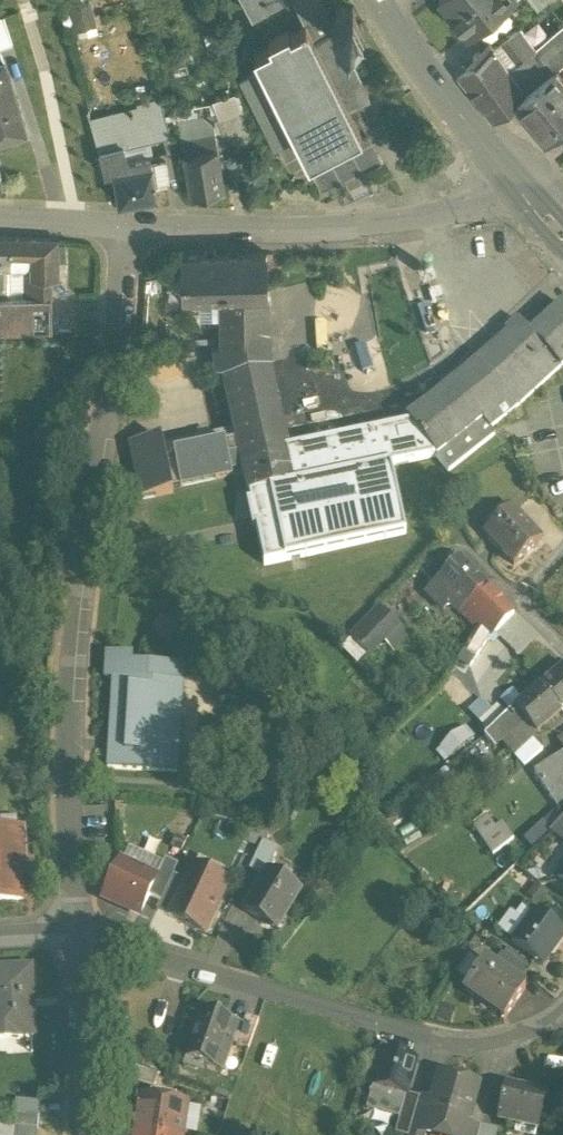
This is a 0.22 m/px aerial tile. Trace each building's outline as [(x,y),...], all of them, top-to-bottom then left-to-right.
[(73,3),(78,21),(94,17),(89,0),(85,0),(73,3)] [(330,17),(322,0),(295,0),(304,20),(300,22),(302,26),(291,31),(289,28),(269,38),(271,41),(254,50),(260,64),(239,75),(274,143),(295,132),(309,159),(328,149),(333,159),(348,152),(342,142),(361,132),(348,105),(369,94),(341,39),(330,17)] [(252,11),(273,0),(246,0),(252,11)] [(452,13),(449,15),(449,20),(454,27),(459,27),(462,25),(467,31),(507,0),(442,0),(452,13)] [(341,39),(344,37),(362,28),(351,6),(347,8),(345,6),(343,5),(341,4),(339,5),(337,6),(335,8),(335,11),(335,14),(330,17),(341,39)] [(3,12),(0,13),(0,43),(11,39),(3,12)] [(94,17),(78,21),(81,33),(97,29),(94,17)] [(536,47),(520,26),(491,47),(508,69),(522,57),(540,80),(554,68),(555,68),(554,66),(562,58),(562,23),(536,47)] [(488,42),(472,54),(475,59),(491,47),(488,42)] [(522,57),(508,69),(491,47),(475,59),(465,66),(463,63),(456,69),(457,69),(456,71),(471,92),(491,118),(513,103),(513,102),(540,80),(522,57)] [(0,60),(0,137),(25,129),(3,59),(0,60)] [(554,68),(540,80),(513,102),(513,103),(545,140),(562,125),(562,79),(554,68)] [(218,115),(179,122),(184,150),(216,146),(216,145),(251,132),(237,88),(212,96),(218,115)] [(162,103),(92,119),(99,149),(148,137),(170,132),(162,103)] [(148,137),(99,149),(105,170),(115,168),(151,162),(148,137)] [(216,146),(184,150),(191,189),(224,186),(216,146)] [(175,150),(159,152),(160,160),(163,177),(182,174),(175,150)] [(151,162),(115,168),(120,199),(156,193),(154,178),(163,177),(160,160),(152,162),(151,162)] [(0,233),(0,292),(9,291),(9,263),(30,264),(30,274),(44,274),(51,274),(59,274),(59,254),(65,254),(65,241),(59,241),(59,235),(0,233)] [(266,249),(225,250),(226,282),(222,282),(222,301),(221,301),(222,352),(268,350),(266,249)] [(226,282),(225,250),(182,251),(182,294),(220,293),(221,301),(222,301),(222,282),(226,282)] [(44,274),(30,274),(31,291),(51,291),(51,274),(44,274)] [(0,292),(0,327),(22,327),(52,326),(51,291),(31,291),(9,291),(0,292)] [(518,344),(509,334),(479,363),(518,408),(562,366),(562,309),(560,305),(518,344)] [(295,486),(287,451),(268,371),(268,350),(222,352),(213,352),(216,382),(224,384),(234,431),(236,442),(243,471),(248,496),(295,486)] [(479,363),(406,422),(408,424),(436,458),(483,421),(490,431),(518,408),(479,363)] [(483,421),(436,458),(447,473),(494,436),(490,431),(483,421)] [(287,451),(295,486),(391,466),(436,458),(408,424),(287,451)] [(234,431),(162,447),(171,490),(180,488),(173,456),(236,442),(234,431)] [(160,440),(128,448),(140,502),(172,495),(162,447),(160,440)] [(523,441),(509,442),(511,458),(525,456),(523,441)] [(236,442),(173,456),(180,488),(231,477),(231,474),(243,471),(236,442)] [(295,486),(248,496),(262,564),(406,535),(391,466),(295,486)] [(512,509),(483,535),(513,567),(542,541),(512,509)] [(485,586),(458,560),(438,580),(455,598),(464,607),(485,586)] [(438,580),(425,594),(443,611),(449,605),(455,598),(438,580)] [(480,615),(470,606),(487,588),(485,586),(464,607),(476,619),(480,615)] [(487,588),(470,606),(480,615),(476,619),(481,624),(492,634),(513,614),(487,588)] [(455,598),(449,605),(458,614),(459,613),(464,607),(455,598)] [(476,619),(464,607),(459,613),(471,624),(476,619)] [(378,610),(360,629),(376,644),(366,654),(370,657),(397,628),(378,610)] [(481,624),(476,619),(471,624),(476,629),(481,624)] [(360,629),(351,638),(366,654),(376,644),(360,629)] [(132,656),(106,654),(104,679),(112,680),(113,679),(130,680),(130,686),(174,689),(174,691),(181,691),(182,678),(183,678),(183,675),(143,672),(143,663),(131,662),(132,656)] [(538,690),(560,714),(562,711),(562,668),(538,690)] [(174,689),(130,687),(130,680),(113,679),(107,767),(176,771),(177,755),(170,755),(174,689)] [(516,710),(515,710),(524,720),(536,734),(560,714),(538,690),(516,710)] [(181,691),(174,691),(170,755),(177,755),(181,691)] [(496,707),(479,723),(488,733),(505,717),(496,707)] [(488,733),(483,737),(491,745),(493,748),(524,720),(515,710),(516,710),(514,709),(505,717),(488,733)] [(483,737),(476,744),(483,752),(491,745),(483,737)] [(532,740),(514,756),(523,766),(541,750),(532,740)] [(534,773),(550,798),(562,790),(562,753),(534,773)] [(550,798),(559,813),(562,810),(562,790),(550,798)] [(480,834),(495,853),(515,837),(500,818),(480,834)] [(560,823),(549,834),(562,844),(562,825),(560,823)] [(22,900),(21,871),(24,871),(22,838),(17,833),(0,834),(0,901),(22,900)] [(262,842),(249,870),(264,877),(277,850),(262,842)] [(156,880),(148,896),(160,902),(173,876),(177,866),(165,860),(156,880)] [(156,880),(119,863),(103,897),(140,914),(148,896),(156,880)] [(223,889),(189,872),(184,881),(169,915),(168,917),(170,918),(170,917),(184,924),(184,925),(195,930),(195,929),(203,933),(204,934),(224,891),(225,889),(223,889)] [(160,902),(156,911),(168,917),(169,915),(184,881),(173,876),(160,902)] [(281,887),(264,877),(244,912),(276,931),(299,892),(284,883),(281,887)] [(511,944),(543,967),(562,940),(562,936),(534,914),(511,944)] [(522,971),(502,955),(494,967),(515,982),(522,971)] [(494,967),(484,960),(462,991),(503,1020),(525,989),(494,967)] [(0,970),(0,1037),(33,1035),(30,968),(0,970)] [(237,1024),(214,1016),(210,1027),(233,1035),(237,1024)] [(258,1020),(245,1016),(235,1045),(248,1050),(258,1020)] [(210,1027),(197,1023),(185,1058),(221,1071),(233,1035),(210,1027)] [(416,1061),(383,1051),(372,1089),(405,1098),(406,1095),(416,1061)] [(158,1076),(132,1067),(128,1081),(153,1090),(158,1076)] [(426,1122),(429,1123),(447,1128),(446,1134),(451,1134),(464,1134),(467,1126),(478,1088),(440,1077),(432,1102),(426,1122)] [(545,1096),(507,1087),(507,1086),(506,1086),(497,1122),(499,1122),(536,1130),(536,1131),(538,1131),(546,1096),(545,1095),(545,1096)] [(405,1098),(372,1089),(366,1110),(399,1120),(405,1098)] [(406,1095),(405,1098),(399,1120),(395,1134),(398,1134),(409,1134),(419,1099),(406,1095)] [(140,1098),(137,1117),(141,1123),(139,1134),(145,1134),(181,1134),(186,1105),(180,1104),(178,1102),(164,1099),(161,1101),(140,1098)] [(419,1099),(409,1134),(425,1134),(429,1123),(426,1122),(432,1102),(419,1099)] [(40,1103),(15,1101),(14,1114),(39,1116),(40,1103)] [(39,1116),(14,1114),(13,1127),(37,1129),(39,1116)] [(137,1117),(134,1134),(145,1134),(139,1134),(141,1123),(137,1117)] [(13,1127),(0,1126),(0,1134),(12,1134),(13,1127)] [(467,1126),(464,1134),(478,1134),(479,1129),(467,1126)] [(13,1127),(12,1134),(37,1134),(37,1129),(13,1127)]
